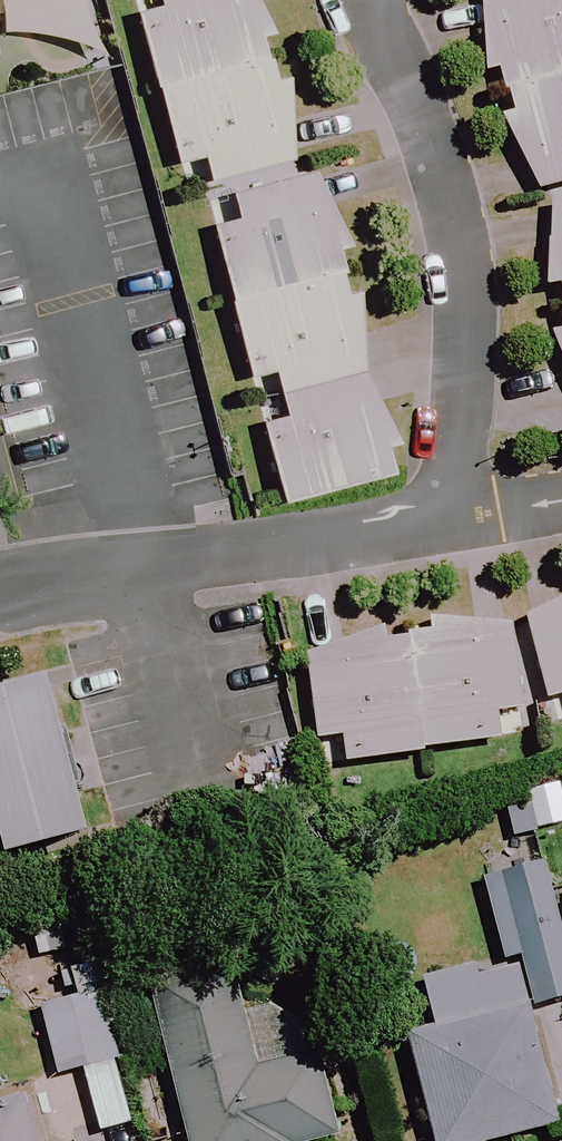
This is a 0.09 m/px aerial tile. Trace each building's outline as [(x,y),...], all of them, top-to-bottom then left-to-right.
[(273,37),(254,0),(153,0),(155,8),(138,13),(176,166),(200,160),(207,187),(287,167),(286,83),(270,88),(259,41),(273,37)] [(514,116),(498,120),(538,201),(561,194),(561,0),(480,0),(485,81),(503,76),(514,116)] [(309,180),(230,198),(234,214),(210,220),(248,383),(270,378),(274,395),(363,374),(355,295),(344,298),(334,255),(346,252),(309,180)] [(561,305),(561,204),(555,205),(547,292),(560,291),(561,305)] [(399,480),(389,450),(401,446),(363,374),(274,395),(280,421),(258,426),(278,509),(399,480)] [(524,625),(545,702),(561,698),(561,604),(524,625)] [(386,645),(384,628),(307,658),(318,746),(340,743),(343,767),(529,744),(515,632),(432,622),(434,639),(386,645)] [(0,680),(0,849),(61,831),(15,676),(0,680)] [(185,1140),(333,1140),(312,1052),(259,1065),(231,943),(144,963),(185,1140)] [(517,959),(422,982),(435,1035),(407,1042),(432,1140),(511,1140),(558,1129),(517,959)] [(115,1064),(98,994),(40,1008),(57,1078),(115,1064)] [(28,1093),(0,1100),(0,1140),(40,1140),(28,1093)]
